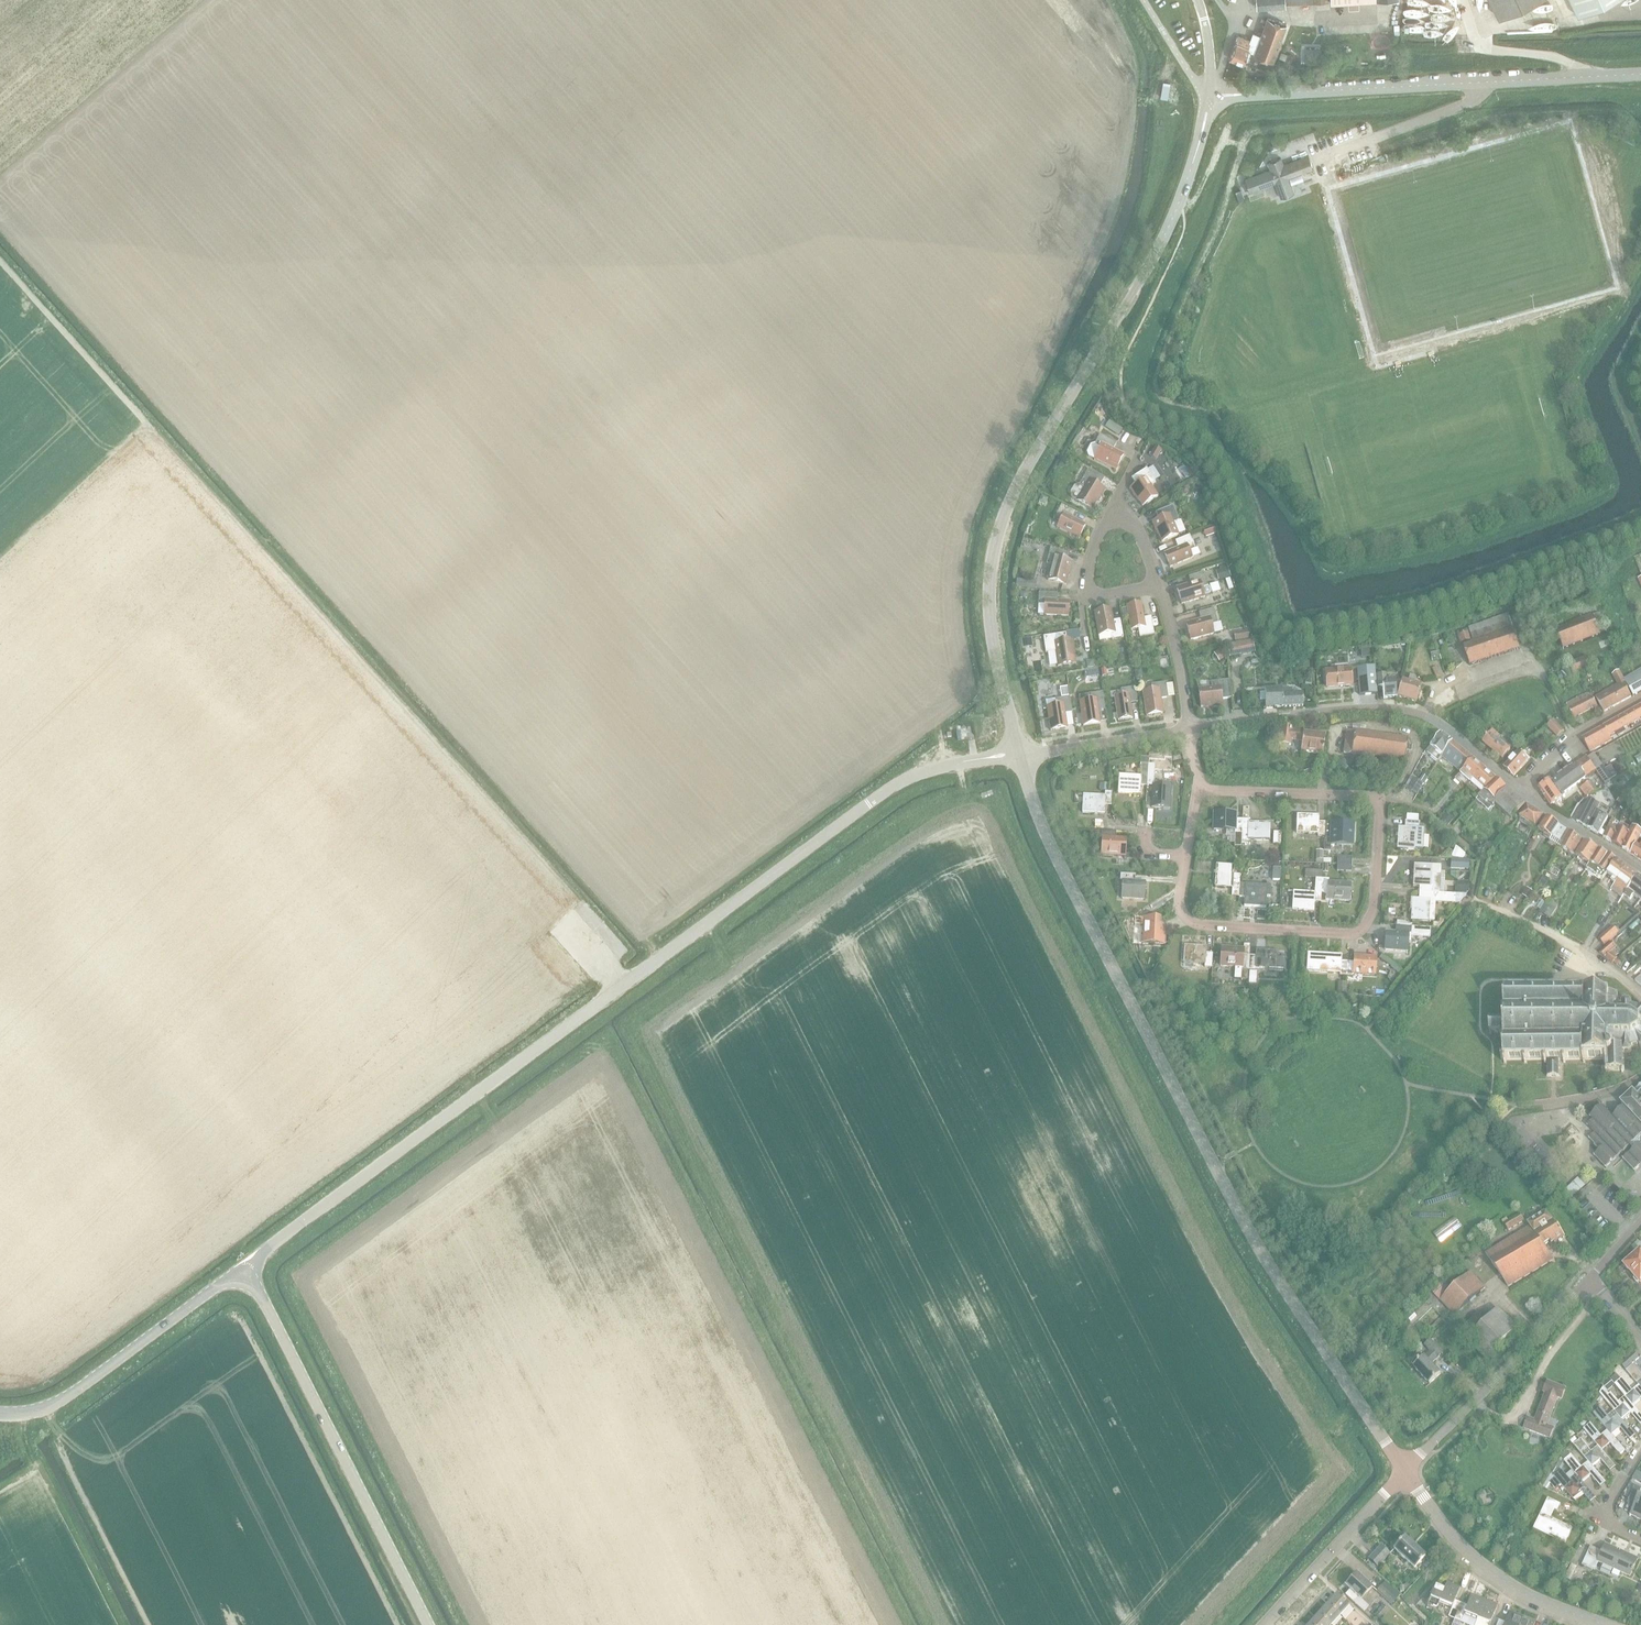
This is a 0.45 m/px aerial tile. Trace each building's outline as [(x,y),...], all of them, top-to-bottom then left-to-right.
[(1286,4),(1285,0),(1255,0),(1256,9),(1286,7),(1286,4)] [(1499,17),(1534,0),(1491,0),(1499,17)] [(1578,17),(1616,0),(1570,0),(1578,17)] [(1253,42),(1250,53),(1254,54),(1254,55),(1273,62),(1280,41),(1286,24),(1267,17),(1258,44),(1253,42)] [(1250,53),(1253,42),(1238,36),(1230,59),(1243,64),(1245,59),(1247,60),(1250,53)] [(1164,76),(1163,90),(1172,90),(1172,76),(1164,76)] [(1288,177),(1312,168),(1308,156),(1283,165),(1281,158),(1268,162),(1271,170),(1245,179),(1249,191),(1275,182),(1281,198),(1294,193),(1288,177)] [(1094,459),(1116,470),(1124,455),(1113,450),(1116,443),(1099,435),(1095,444),(1091,445),(1087,452),(1089,456),(1094,459)] [(1149,457),(1156,460),(1162,449),(1155,446),(1149,457)] [(1142,506),(1158,496),(1151,485),(1155,482),(1147,468),(1131,478),(1135,484),(1129,488),(1134,496),(1135,495),(1142,506)] [(1099,497),(1100,498),(1105,490),(1099,486),(1104,478),(1089,469),(1079,485),(1074,486),(1070,492),(1072,498),(1076,500),(1092,510),(1099,497)] [(1057,527),(1079,538),(1085,525),(1072,518),(1076,512),(1061,505),(1055,518),(1060,521),(1057,527)] [(1162,542),(1178,535),(1173,523),(1179,521),(1172,506),(1155,513),(1158,519),(1152,522),(1156,530),(1157,530),(1162,542)] [(1202,529),(1205,537),(1216,532),(1213,525),(1202,529)] [(1164,553),(1170,567),(1192,558),(1189,551),(1195,549),(1189,535),(1175,541),(1178,548),(1164,553)] [(1069,570),(1070,570),(1073,562),(1066,560),(1068,553),(1050,548),(1046,564),(1051,565),(1048,580),(1065,585),(1069,570)] [(1222,569),(1234,565),(1231,555),(1219,559),(1222,569)] [(1235,568),(1227,569),(1228,582),(1235,581),(1235,568)] [(1176,588),(1181,604),(1205,597),(1204,596),(1210,595),(1212,591),(1210,587),(1208,586),(1203,572),(1188,577),(1191,584),(1176,588)] [(1044,615),(1068,616),(1069,601),(1057,600),(1057,593),(1039,592),(1038,604),(1044,604),(1044,615)] [(1151,617),(1144,618),(1141,603),(1127,606),(1131,630),(1138,628),(1140,637),(1154,634),(1151,617)] [(1179,613),(1188,611),(1186,604),(1177,606),(1179,613)] [(1120,619),(1113,621),(1111,609),(1094,612),(1098,636),(1111,633),(1112,640),(1123,637),(1120,619)] [(1186,623),(1190,640),(1214,634),(1211,624),(1217,623),(1213,609),(1199,613),(1200,620),(1186,623)] [(1520,614),(1526,630),(1532,628),(1526,611),(1520,614)] [(1465,646),(1471,665),(1521,649),(1513,623),(1509,613),(1469,627),(1474,643),(1465,646)] [(1601,615),(1594,617),(1593,614),(1556,629),(1564,650),(1608,632),(1601,615)] [(1075,630),(1083,629),(1082,621),(1074,622),(1075,630)] [(1234,633),(1235,640),(1249,637),(1247,630),(1234,633)] [(1458,635),(1461,644),(1472,641),(1469,632),(1458,635)] [(1073,640),(1067,641),(1066,633),(1043,637),(1046,653),(1055,651),(1058,666),(1076,664),(1073,649),(1074,648),(1073,640)] [(1228,644),(1230,658),(1241,656),(1239,643),(1228,644)] [(1348,644),(1339,646),(1341,653),(1349,651),(1348,644)] [(1430,651),(1432,657),(1440,656),(1439,649),(1430,651)] [(1569,664),(1574,676),(1592,668),(1587,657),(1569,664)] [(1112,660),(1105,666),(1110,672),(1117,667),(1112,660)] [(1437,666),(1432,669),(1437,679),(1442,676),(1437,666)] [(1358,669),(1360,696),(1377,694),(1375,667),(1358,669)] [(1325,671),(1327,687),(1352,686),(1351,669),(1325,671)] [(1629,688),(1633,696),(1640,692),(1640,670),(1625,679),(1624,680),(1629,688)] [(1624,680),(1625,679),(1620,671),(1614,675),(1619,684),(1596,697),(1605,712),(1632,697),(1628,688),(1629,688),(1624,680)] [(1385,674),(1377,675),(1378,688),(1382,687),(1383,698),(1394,697),(1396,697),(1397,697),(1395,681),(1395,680),(1386,681),(1385,674)] [(1401,681),(1397,697),(1404,699),(1406,699),(1416,702),(1421,686),(1413,684),(1415,677),(1410,676),(1408,682),(1401,681)] [(1213,707),(1223,706),(1222,699),(1232,698),(1230,680),(1211,682),(1211,688),(1198,689),(1200,707),(1213,706),(1213,707)] [(1143,692),(1146,716),(1163,713),(1161,699),(1168,697),(1166,682),(1151,684),(1152,690),(1143,692)] [(1114,696),(1118,720),(1133,718),(1130,703),(1137,702),(1135,687),(1120,689),(1121,695),(1114,696)] [(1265,692),(1259,693),(1260,702),(1265,701),(1265,708),(1303,706),(1302,693),(1292,693),(1292,688),(1282,689),(1265,689),(1265,692)] [(1079,702),(1083,726),(1100,723),(1098,708),(1105,707),(1102,692),(1088,694),(1089,700),(1079,702)] [(1567,704),(1574,719),(1598,707),(1591,692),(1567,704)] [(1047,707),(1050,731),(1067,728),(1065,713),(1072,712),(1070,697),(1055,699),(1056,705),(1047,707)] [(1626,714),(1632,724),(1640,719),(1640,706),(1626,714)] [(1624,729),(1632,724),(1626,714),(1605,726),(1605,727),(1605,726),(1611,736),(1617,733),(1618,736),(1626,732),(1624,729)] [(1547,726),(1557,737),(1564,731),(1554,720),(1547,726)] [(966,725),(956,726),(957,729),(957,731),(957,733),(960,732),(961,740),(968,739),(968,738),(966,725)] [(1301,752),(1323,755),(1326,735),(1305,732),(1305,731),(1294,729),(1294,727),(1282,725),(1279,743),(1291,745),(1292,740),(1303,741),(1301,752)] [(1613,740),(1611,736),(1605,726),(1605,727),(1582,738),(1590,752),(1613,740)] [(1344,753),(1405,762),(1408,739),(1347,730),(1344,753)] [(1484,742),(1503,759),(1512,750),(1497,738),(1499,735),(1494,730),(1484,742)] [(1442,756),(1452,741),(1441,733),(1429,752),(1439,760),(1442,756)] [(1468,788),(1485,768),(1474,759),(1452,741),(1442,756),(1462,772),(1461,774),(1457,778),(1468,788)] [(1504,767),(1513,777),(1527,762),(1517,753),(1504,767)] [(1551,781),(1561,795),(1595,770),(1605,783),(1612,778),(1594,753),(1587,758),(1586,757),(1551,781)] [(1148,772),(1147,786),(1153,786),(1152,807),(1170,809),(1171,787),(1154,786),(1155,769),(1172,770),(1173,755),(1169,755),(1164,755),(1164,758),(1153,757),(1148,757),(1148,772)] [(1119,775),(1118,793),(1140,794),(1141,785),(1147,786),(1148,772),(1148,757),(1141,757),(1140,759),(1140,763),(1141,764),(1141,772),(1140,776),(1119,775)] [(1486,789),(1497,778),(1485,768),(1468,788),(1478,797),(1476,800),(1486,789)] [(1407,790),(1417,795),(1424,784),(1414,778),(1407,790)] [(1494,802),(1508,788),(1497,778),(1486,789),(1476,800),(1490,811),(1494,806),(1496,804),(1494,802)] [(1563,798),(1561,795),(1551,781),(1551,780),(1539,789),(1551,806),(1563,798)] [(1581,789),(1587,798),(1598,790),(1592,781),(1581,789)] [(1494,802),(1496,804),(1513,818),(1526,804),(1508,788),(1494,802)] [(1105,805),(1111,805),(1112,792),(1105,792),(1105,796),(1083,795),(1082,812),(1104,813),(1105,805)] [(1589,800),(1577,821),(1588,828),(1598,834),(1612,811),(1602,805),(1601,806),(1589,800)] [(1526,804),(1517,820),(1527,826),(1534,830),(1544,814),(1526,804)] [(1241,834),(1242,820),(1236,820),(1236,813),(1214,812),(1214,830),(1235,831),(1235,846),(1241,846),(1241,834)] [(1324,837),(1325,823),(1319,823),(1319,816),(1297,815),(1296,833),(1318,834),(1318,837),(1324,837)] [(1564,837),(1568,830),(1548,817),(1540,830),(1546,834),(1545,836),(1551,840),(1553,836),(1564,843),(1568,839),(1564,837)] [(1612,842),(1621,823),(1619,827),(1614,824),(1616,820),(1613,819),(1612,823),(1604,837),(1612,842)] [(1241,834),(1241,842),(1248,842),(1248,840),(1270,841),(1270,823),(1249,823),(1249,820),(1242,820),(1241,834)] [(1424,830),(1419,829),(1419,822),(1418,822),(1406,821),(1405,821),(1404,828),(1398,827),(1397,849),(1415,850),(1415,848),(1423,849),(1424,830)] [(1325,823),(1324,837),(1325,837),(1324,851),(1331,851),(1331,843),(1353,844),(1354,827),(1332,826),(1332,823),(1325,823)] [(1623,848),(1634,826),(1633,825),(1631,828),(1621,823),(1612,842),(1623,848)] [(1640,838),(1640,825),(1638,829),(1634,826),(1623,848),(1631,854),(1640,838)] [(1576,855),(1586,841),(1568,830),(1564,837),(1568,839),(1564,843),(1562,846),(1576,855)] [(1124,859),(1131,860),(1132,846),(1125,845),(1125,839),(1115,838),(1115,832),(1100,831),(1100,838),(1103,838),(1102,855),(1124,857),(1124,859)] [(1640,860),(1640,838),(1631,854),(1640,860)] [(1590,864),(1600,849),(1586,841),(1576,855),(1590,864)] [(1462,858),(1464,853),(1459,849),(1458,851),(1455,857),(1462,858)] [(1607,873),(1618,859),(1608,855),(1600,849),(1590,864),(1587,869),(1603,879),(1607,873)] [(1337,864),(1352,865),(1352,857),(1338,857),(1337,864)] [(1623,897),(1624,895),(1639,875),(1618,859),(1607,873),(1603,879),(1608,873),(1614,878),(1608,886),(1623,897)] [(1431,893),(1439,893),(1440,874),(1432,874),(1432,865),(1414,864),(1413,886),(1420,886),(1419,893),(1431,893)] [(1238,897),(1240,874),(1234,874),(1234,866),(1217,865),(1215,886),(1233,888),(1232,897),(1238,897)] [(1122,898),(1144,900),(1145,882),(1135,881),(1135,874),(1120,874),(1120,881),(1122,881),(1122,898)] [(1624,895),(1630,899),(1634,894),(1640,899),(1640,876),(1639,875),(1630,888),(1624,895)] [(1321,903),(1322,879),(1315,879),(1314,893),(1293,892),(1292,909),(1314,911),(1314,902),(1321,903)] [(1322,879),(1321,903),(1328,903),(1328,900),(1349,901),(1350,884),(1329,882),(1329,880),(1322,879)] [(1239,884),(1238,897),(1245,898),(1244,906),(1266,908),(1267,896),(1270,896),(1271,885),(1239,883),(1239,884)] [(1531,892),(1527,889),(1523,895),(1527,898),(1531,892)] [(1466,895),(1439,893),(1431,893),(1419,893),(1419,899),(1413,899),(1411,921),(1429,922),(1430,902),(1460,903),(1466,895)] [(1542,913),(1551,919),(1559,906),(1549,900),(1542,913)] [(1135,918),(1134,934),(1143,934),(1142,943),(1164,944),(1165,926),(1155,926),(1156,919),(1141,918),(1135,918)] [(1430,928),(1412,927),(1397,926),(1396,933),(1386,933),(1385,950),(1407,951),(1408,936),(1430,938),(1430,928)] [(1598,939),(1605,946),(1619,932),(1612,926),(1598,939)] [(1606,957),(1615,950),(1618,947),(1613,942),(1600,953),(1606,957)] [(1205,968),(1212,968),(1213,954),(1206,954),(1207,947),(1185,946),(1184,963),(1205,965),(1205,968)] [(1249,970),(1249,956),(1243,956),(1244,950),(1222,948),(1220,966),(1242,967),(1242,979),(1248,979),(1249,970)] [(1249,956),(1249,970),(1255,971),(1255,968),(1285,970),(1286,958),(1278,957),(1278,952),(1257,950),(1256,957),(1249,956)] [(1615,950),(1606,957),(1614,963),(1619,958),(1617,956),(1619,954),(1615,950)] [(1347,976),(1348,962),(1342,962),(1342,956),(1308,954),(1307,971),(1340,973),(1340,976),(1347,976)] [(1403,972),(1382,954),(1379,958),(1401,975),(1403,972)] [(1348,962),(1347,976),(1354,977),(1354,974),(1375,975),(1376,958),(1354,956),(1354,963),(1348,962)] [(1338,993),(1346,993),(1347,982),(1339,982),(1338,993)] [(1509,992),(1509,990),(1506,990),(1506,992),(1504,992),(1504,994),(1506,994),(1506,1011),(1503,1011),(1503,1013),(1506,1013),(1506,1021),(1500,1021),(1500,1019),(1499,1019),(1499,1021),(1493,1021),(1493,1019),(1491,1019),(1491,1034),(1492,1034),(1492,1033),(1498,1033),(1498,1035),(1499,1035),(1499,1033),(1501,1033),(1501,1038),(1506,1038),(1506,1041),(1503,1041),(1503,1043),(1506,1043),(1505,1059),(1503,1059),(1503,1060),(1505,1060),(1505,1063),(1507,1063),(1507,1060),(1526,1060),(1526,1063),(1527,1063),(1527,1060),(1545,1061),(1545,1063),(1547,1063),(1547,1061),(1549,1061),(1549,1068),(1548,1068),(1548,1069),(1549,1069),(1549,1077),(1548,1077),(1548,1078),(1560,1078),(1560,1077),(1559,1077),(1559,1069),(1561,1069),(1559,1069),(1560,1060),(1564,1060),(1564,1063),(1566,1063),(1566,1060),(1584,1060),(1584,1063),(1586,1063),(1586,1060),(1606,1060),(1606,1070),(1603,1070),(1603,1072),(1606,1072),(1606,1075),(1608,1075),(1608,1073),(1611,1073),(1611,1072),(1622,1072),(1622,1073),(1624,1073),(1624,1072),(1626,1072),(1625,1053),(1630,1053),(1632,1050),(1632,1047),(1640,1046),(1640,1048),(1640,1008),(1640,1009),(1633,1007),(1633,1004),(1632,1002),(1626,1001),(1624,1003),(1619,1003),(1619,995),(1610,995),(1610,992),(1609,992),(1609,995),(1589,993),(1589,990),(1586,990),(1586,993),(1568,993),(1568,990),(1566,990),(1566,993),(1548,993),(1548,990),(1546,990),(1546,992),(1529,992),(1529,990),(1526,990),(1526,992),(1509,992)] [(1586,1124),(1587,1125),(1594,1132),(1588,1138),(1599,1149),(1593,1155),(1605,1167),(1605,1168),(1631,1145),(1633,1147),(1622,1158),(1624,1160),(1625,1161),(1634,1171),(1635,1170),(1640,1164),(1640,1085),(1633,1092),(1632,1091),(1631,1092),(1630,1093),(1620,1102),(1623,1105),(1612,1116),(1602,1105),(1601,1104),(1589,1115),(1592,1119),(1586,1124)] [(1565,1190),(1572,1198),(1585,1185),(1578,1178),(1565,1190)] [(1554,1242),(1555,1243),(1564,1237),(1550,1217),(1545,1212),(1528,1223),(1530,1226),(1485,1253),(1507,1288),(1552,1259),(1543,1245),(1550,1241),(1551,1243),(1554,1242)] [(1504,1223),(1509,1231),(1525,1221),(1520,1213),(1504,1223)] [(1638,1251),(1640,1248),(1640,1243),(1637,1240),(1632,1245),(1638,1251)] [(1624,1264),(1640,1283),(1640,1250),(1624,1264)] [(1440,1300),(1455,1316),(1485,1288),(1470,1272),(1440,1300)] [(1486,1360),(1518,1327),(1499,1308),(1486,1321),(1477,1312),(1458,1332),(1486,1360)] [(1437,1358),(1437,1359),(1443,1354),(1430,1340),(1424,1345),(1430,1351),(1414,1367),(1430,1384),(1441,1373),(1431,1363),(1437,1358)] [(1620,1363),(1625,1370),(1639,1359),(1633,1352),(1620,1363)] [(1634,1364),(1627,1370),(1639,1385),(1640,1387),(1640,1373),(1634,1364)] [(1639,1385),(1633,1390),(1623,1378),(1621,1379),(1616,1374),(1611,1378),(1626,1396),(1628,1400),(1629,1399),(1633,1405),(1640,1399),(1640,1387),(1639,1385)] [(1557,1396),(1562,1398),(1566,1388),(1548,1381),(1544,1391),(1546,1392),(1535,1420),(1528,1418),(1524,1427),(1550,1437),(1554,1428),(1546,1425),(1557,1396)] [(1600,1393),(1604,1398),(1615,1411),(1618,1415),(1622,1420),(1630,1413),(1640,1424),(1640,1414),(1633,1405),(1629,1399),(1628,1400),(1626,1396),(1619,1402),(1612,1392),(1610,1394),(1604,1387),(1600,1393)] [(1601,1407),(1593,1413),(1607,1430),(1608,1430),(1612,1435),(1620,1428),(1631,1440),(1635,1436),(1636,1436),(1622,1420),(1618,1415),(1615,1411),(1608,1416),(1601,1407)] [(1608,1430),(1607,1430),(1601,1435),(1591,1423),(1583,1429),(1597,1446),(1598,1445),(1602,1450),(1603,1450),(1611,1443),(1621,1455),(1626,1451),(1612,1435),(1608,1430)] [(1598,1445),(1597,1446),(1592,1451),(1581,1438),(1573,1444),(1588,1461),(1592,1466),(1600,1459),(1610,1471),(1616,1466),(1603,1450),(1602,1450),(1598,1445)] [(1588,1461),(1582,1467),(1571,1454),(1564,1460),(1578,1478),(1579,1477),(1582,1481),(1583,1481),(1590,1475),(1600,1486),(1606,1482),(1592,1466),(1588,1461)] [(1579,1477),(1578,1478),(1572,1483),(1561,1470),(1560,1468),(1562,1463),(1560,1460),(1552,1473),(1555,1477),(1550,1482),(1556,1490),(1561,1485),(1572,1498),(1581,1491),(1591,1502),(1596,1498),(1583,1481),(1582,1481),(1579,1477)] [(1632,1478),(1640,1481),(1640,1472),(1637,1471),(1632,1478)] [(1628,1501),(1634,1503),(1630,1515),(1640,1520),(1640,1496),(1639,1495),(1640,1491),(1640,1489),(1640,1488),(1635,1485),(1633,1491),(1628,1501)] [(1555,1510),(1558,1511),(1561,1504),(1548,1498),(1533,1528),(1565,1544),(1573,1529),(1551,1518),(1555,1510)] [(1411,1528),(1406,1535),(1433,1555),(1438,1548),(1411,1528)] [(1421,1561),(1425,1556),(1404,1537),(1400,1542),(1399,1542),(1397,1544),(1398,1544),(1393,1549),(1414,1568),(1419,1563),(1419,1564),(1421,1562),(1421,1561)] [(1630,1577),(1638,1559),(1606,1544),(1602,1552),(1591,1546),(1582,1565),(1595,1570),(1598,1562),(1630,1577)] [(1369,1558),(1378,1567),(1390,1554),(1381,1546),(1369,1558)] [(1356,1573),(1345,1585),(1350,1590),(1345,1595),(1352,1602),(1363,1612),(1368,1606),(1361,1599),(1372,1587),(1356,1573)] [(1377,1590),(1391,1605),(1400,1595),(1385,1581),(1377,1590)] [(1400,1585),(1400,1591),(1404,1591),(1411,1585),(1407,1582),(1404,1585),(1400,1585)] [(1454,1619),(1461,1603),(1455,1601),(1460,1587),(1447,1582),(1444,1590),(1435,1586),(1430,1599),(1452,1608),(1448,1617),(1454,1619)] [(1327,1604),(1340,1616),(1349,1605),(1337,1594),(1327,1604)] [(1454,1619),(1460,1622),(1469,1624),(1474,1624),(1485,1599),(1472,1594),(1467,1606),(1461,1603),(1454,1619)] [(1499,1620),(1493,1618),(1498,1604),(1485,1599),(1474,1624),(1497,1624),(1499,1620)] [(1340,1616),(1327,1604),(1318,1614),(1330,1624),(1331,1624),(1340,1616)] [(1523,1616),(1509,1611),(1505,1623),(1499,1620),(1497,1624),(1519,1624),(1523,1616)] [(1318,1614),(1309,1624),(1310,1624),(1330,1624),(1318,1614)] [(1536,1621),(1523,1616),(1519,1624),(1534,1624),(1536,1621)]
